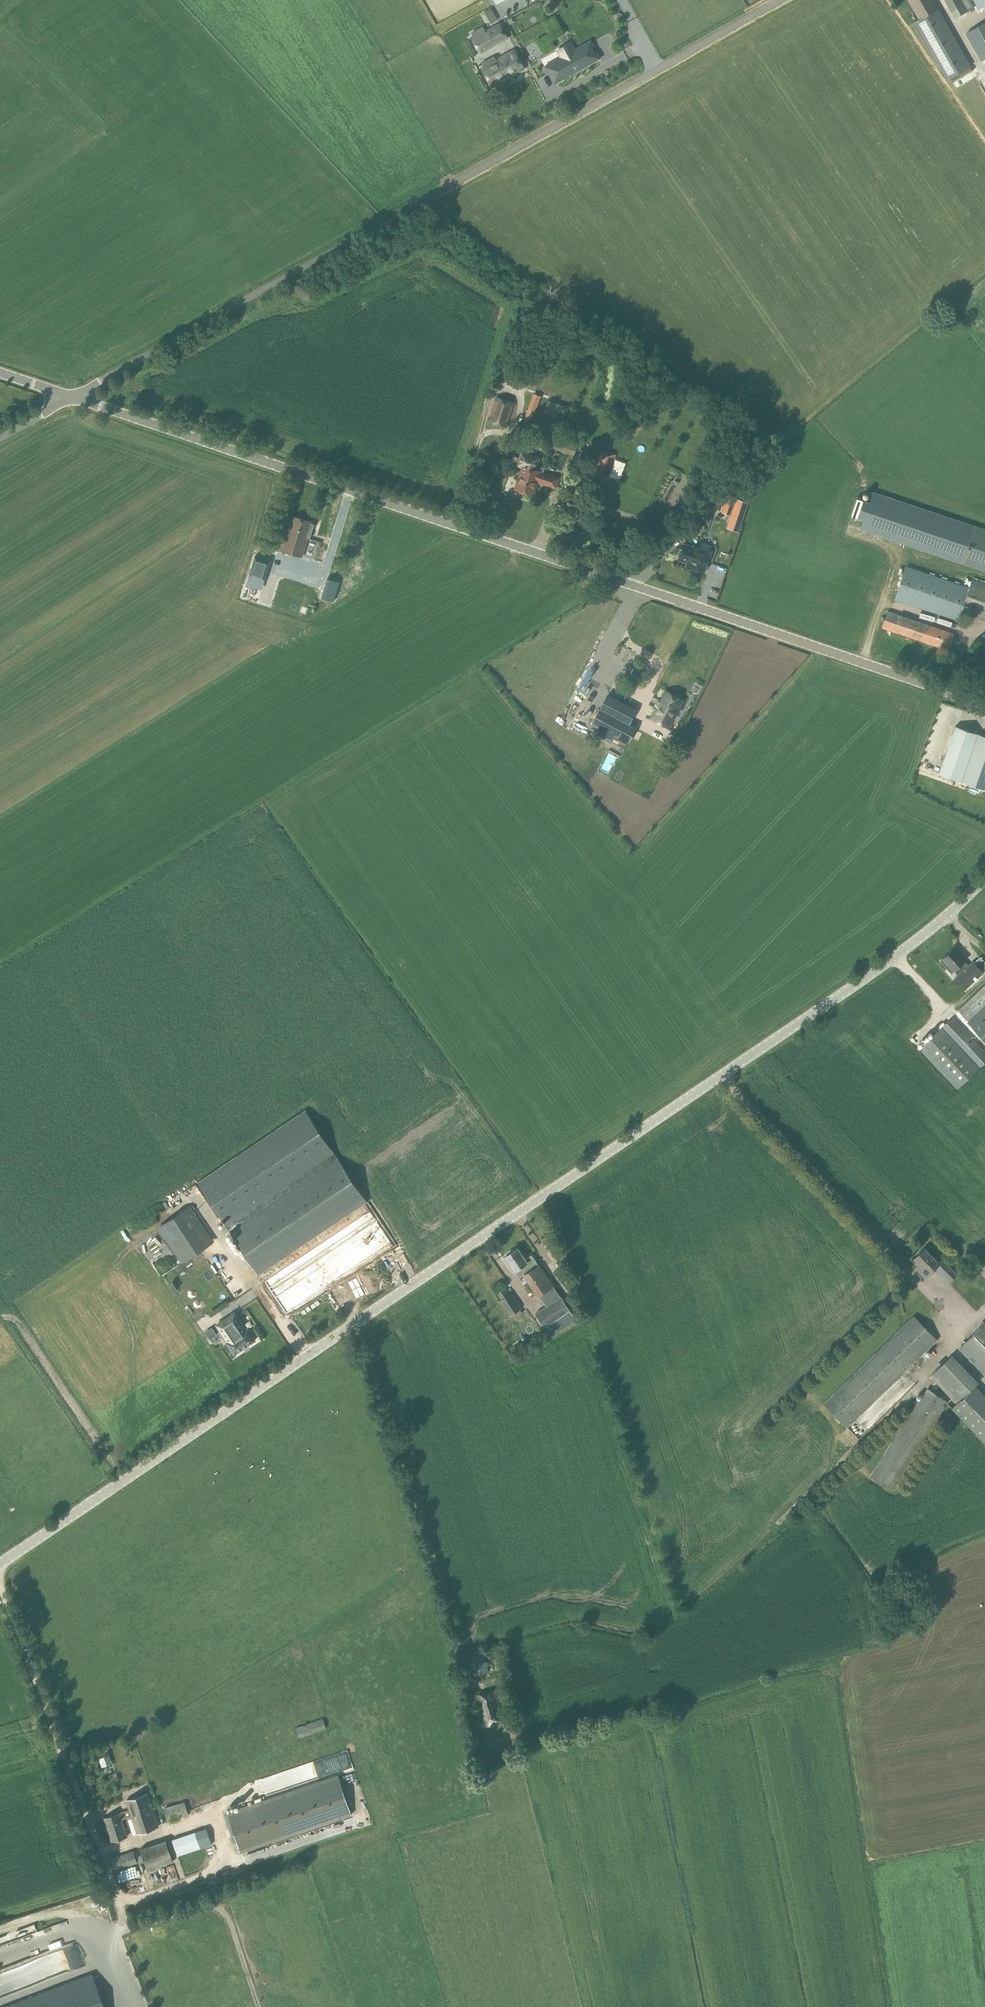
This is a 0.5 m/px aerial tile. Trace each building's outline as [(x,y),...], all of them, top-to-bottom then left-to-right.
[(919,19),(914,21),(947,80),(972,66),(939,9),(934,0),(908,0),(919,19)] [(955,19),(975,7),(971,0),(944,0),(955,19)] [(980,9),(984,6),(984,0),(975,0),(980,9)] [(483,27),(472,33),(474,37),(473,38),(472,38),(472,39),(481,53),(507,38),(500,23),(485,31),(483,27)] [(966,33),(982,60),(984,58),(984,23),(966,33)] [(558,55),(540,65),(551,83),(597,56),(593,50),(591,51),(588,47),(590,45),(586,39),(570,49),(566,41),(554,49),(558,55)] [(482,68),(492,86),(524,68),(514,50),(482,68)] [(515,403),(496,396),(488,421),(507,427),(515,403)] [(546,407),(544,413),(557,418),(560,412),(546,407)] [(530,425),(535,411),(528,408),(523,423),(530,425)] [(607,480),(616,455),(602,449),(593,476),(607,480)] [(523,467),(542,473),(544,468),(536,466),(539,458),(522,453),(518,465),(523,467)] [(558,478),(542,473),(523,467),(516,488),(533,494),(538,481),(555,487),(558,478)] [(667,480),(655,500),(667,507),(680,487),(667,480)] [(851,516),(864,520),(861,529),(960,562),(962,563),(984,570),(984,529),(975,526),(973,525),(873,492),(872,495),(870,501),(862,498),(857,496),(851,516)] [(749,503),(728,496),(721,512),(731,515),(726,528),(739,532),(749,503)] [(308,538),(310,538),(314,524),(312,524),(313,522),(293,516),(282,550),(303,556),(308,538)] [(696,519),(684,529),(690,537),(702,527),(696,519)] [(693,547),(684,544),(682,552),(680,552),(679,553),(679,555),(679,556),(680,557),(679,559),(688,562),(687,566),(704,572),(705,570),(706,570),(707,569),(708,567),(708,565),(707,564),(711,551),(694,545),(693,547)] [(973,578),(970,587),(969,587),(963,584),(906,566),(896,598),(896,599),(959,621),(962,612),(984,620),(984,582),(973,578)] [(254,569),(249,585),(260,588),(265,572),(254,569)] [(321,597),(334,601),(340,582),(327,578),(321,597)] [(582,619),(582,624),(594,624),(594,612),(588,612),(588,618),(582,619)] [(949,650),(955,634),(888,612),(883,628),(949,650)] [(634,668),(630,675),(642,681),(646,674),(634,668)] [(680,706),(681,706),(683,703),(681,702),(681,701),(665,693),(652,719),(669,727),(680,706)] [(629,725),(636,711),(607,696),(600,710),(607,714),(598,730),(626,745),(635,728),(629,725)] [(941,774),(984,789),(984,737),(957,727),(941,774)] [(965,961),(954,949),(941,961),(946,967),(948,965),(954,971),(958,975),(953,980),(964,991),(984,973),(983,971),(984,970),(984,962),(980,957),(974,962),(973,961),(968,965),(965,962),(965,961)] [(915,964),(925,977),(935,970),(925,957),(915,964)] [(936,992),(946,987),(938,971),(928,976),(936,992)] [(959,1010),(970,1021),(984,1007),(984,986),(959,1010)] [(969,1022),(974,1028),(984,1039),(984,1007),(970,1021),(969,1022)] [(952,1017),(919,1049),(958,1090),(984,1064),(984,1052),(952,1017)] [(260,1274),(367,1203),(305,1111),(198,1184),(260,1274)] [(372,1211),(267,1282),(291,1314),(394,1245),(372,1211)] [(533,1254),(525,1259),(518,1248),(506,1256),(506,1257),(504,1258),(513,1272),(515,1270),(520,1277),(524,1275),(539,1297),(555,1286),(533,1254)] [(917,1268),(925,1276),(934,1268),(948,1283),(958,1274),(942,1258),(938,1263),(925,1249),(915,1258),(921,1264),(917,1268)] [(521,1309),(512,1294),(511,1294),(507,1288),(497,1293),(502,1300),(501,1301),(510,1316),(521,1309)] [(536,1313),(547,1329),(571,1312),(561,1296),(536,1313)] [(227,1342),(234,1354),(256,1340),(248,1328),(244,1330),(240,1324),(242,1323),(235,1312),(217,1324),(224,1335),(226,1334),(230,1340),(227,1342)] [(936,1338),(914,1315),(823,1403),(846,1426),(936,1338)] [(984,1375),(984,1323),(959,1348),(984,1375)] [(975,1384),(978,1382),(952,1355),(931,1376),(957,1402),(952,1407),(984,1441),(984,1394),(975,1384)] [(948,1402),(927,1388),(871,1475),(892,1489),(948,1402)] [(849,1433),(857,1441),(881,1417),(872,1408),(868,1413),(869,1414),(849,1433)] [(484,1651),(468,1655),(471,1665),(473,1665),(475,1675),(489,1672),(484,1651)] [(482,1723),(502,1719),(497,1691),(476,1695),(482,1723)] [(300,1738),(327,1729),(323,1719),(297,1728),(300,1738)] [(110,1764),(112,1763),(109,1754),(107,1755),(99,1758),(102,1767),(110,1764)] [(242,1852),(352,1815),(338,1775),(228,1812),(242,1852)] [(122,1819),(132,1816),(137,1833),(159,1826),(148,1794),(127,1801),(130,1809),(104,1818),(112,1842),(128,1836),(122,1819)] [(168,1820),(188,1814),(185,1802),(165,1808),(168,1820)] [(177,1851),(211,1841),(207,1829),(174,1840),(177,1851)] [(129,1842),(131,1849),(137,1847),(135,1840),(129,1842)] [(171,1856),(172,1856),(167,1840),(141,1848),(146,1864),(149,1872),(162,1868),(165,1865),(173,1862),(171,1856)] [(119,1869),(137,1863),(133,1851),(115,1857),(119,1869)] [(92,1974),(4,2006),(105,2006),(92,1974)]
